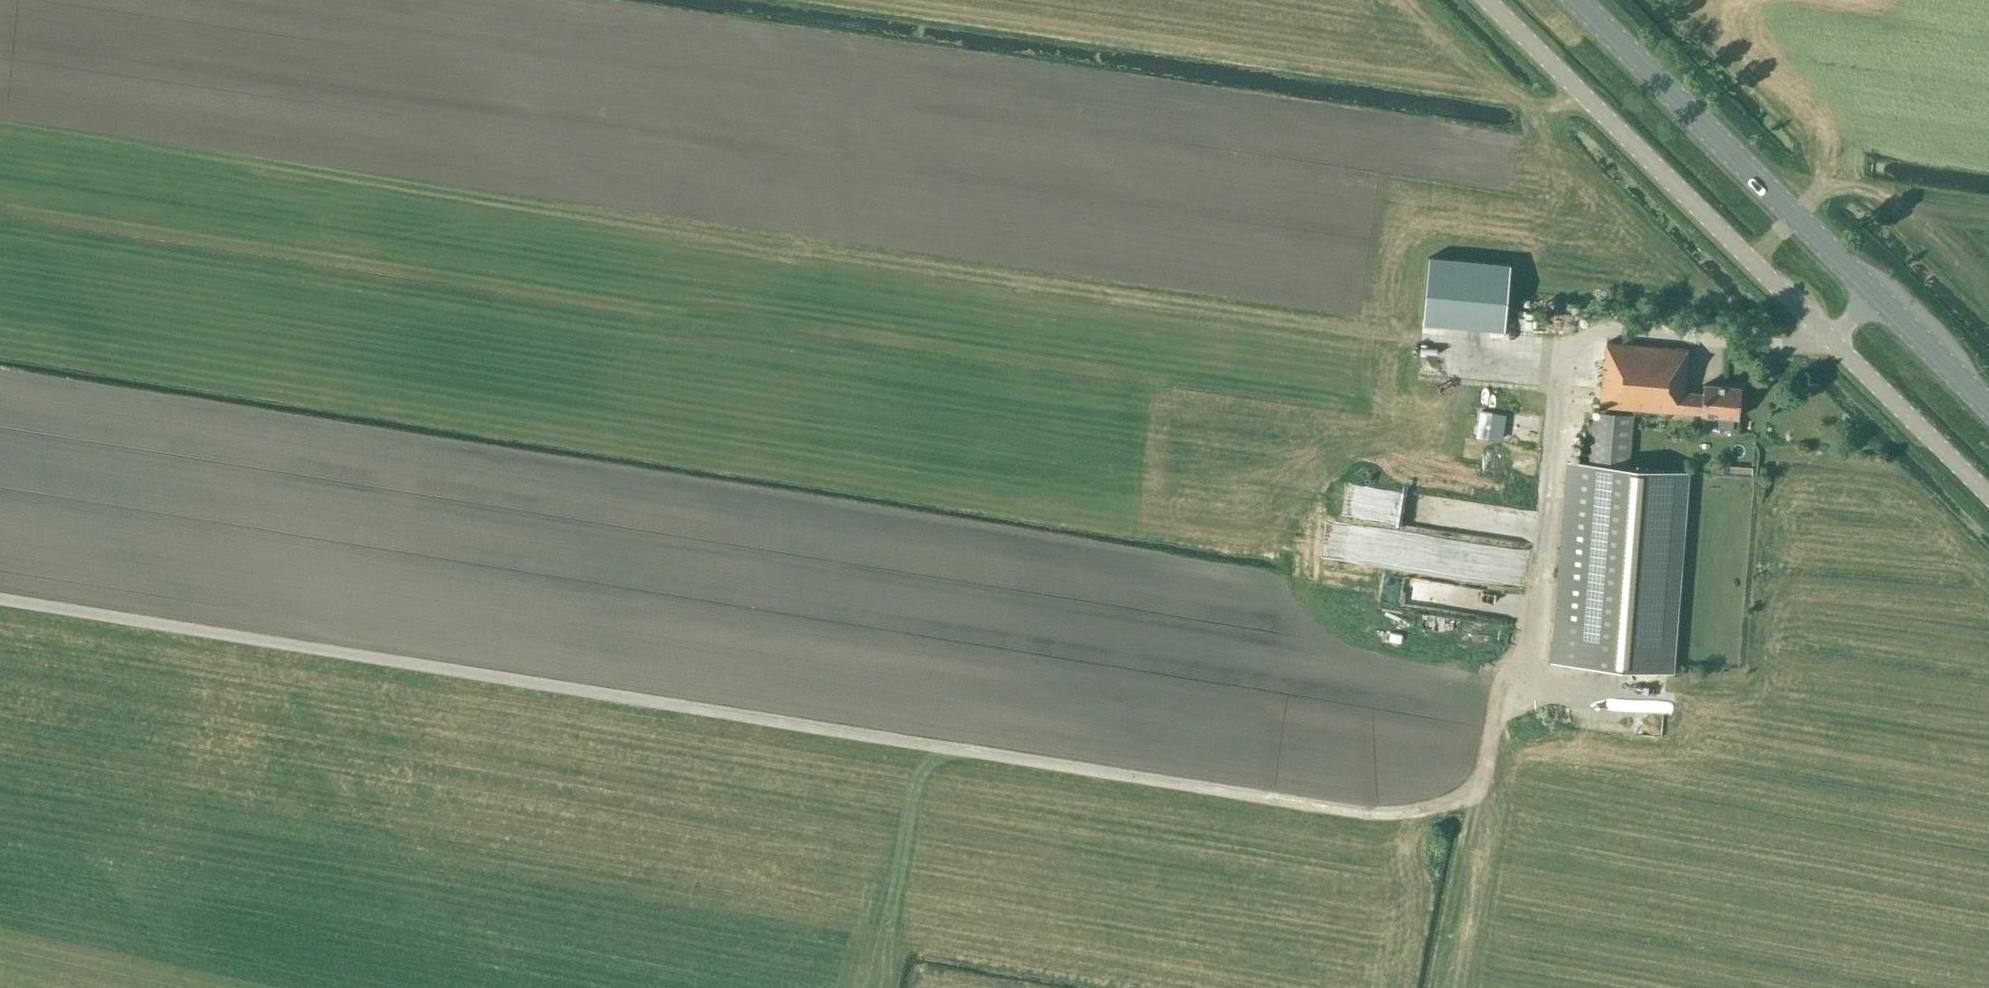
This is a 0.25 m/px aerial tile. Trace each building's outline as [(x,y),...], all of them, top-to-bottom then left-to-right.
[(1510,264),(1429,256),(1423,318),(1505,326),(1510,264)] [(1688,349),(1606,342),(1605,359),(1604,359),(1599,406),(1601,406),(1600,412),(1597,412),(1593,464),(1570,462),(1554,662),(1666,671),(1683,472),(1629,467),(1633,415),(1606,412),(1607,406),(1683,413),(1683,411),(1701,413),(1701,414),(1738,417),(1741,387),(1703,384),(1703,393),(1685,392),(1688,349)] [(1508,423),(1523,425),(1524,413),(1509,411),(1508,423)] [(1712,458),(1713,470),(1731,470),(1731,458),(1712,458)] [(1694,460),(1693,471),(1709,472),(1710,461),(1694,460)] [(1482,530),(1487,508),(1467,503),(1461,525),(1482,530)] [(1336,524),(1332,561),(1397,568),(1394,597),(1484,606),(1485,594),(1470,593),(1471,584),(1526,590),(1530,545),(1336,524)]
